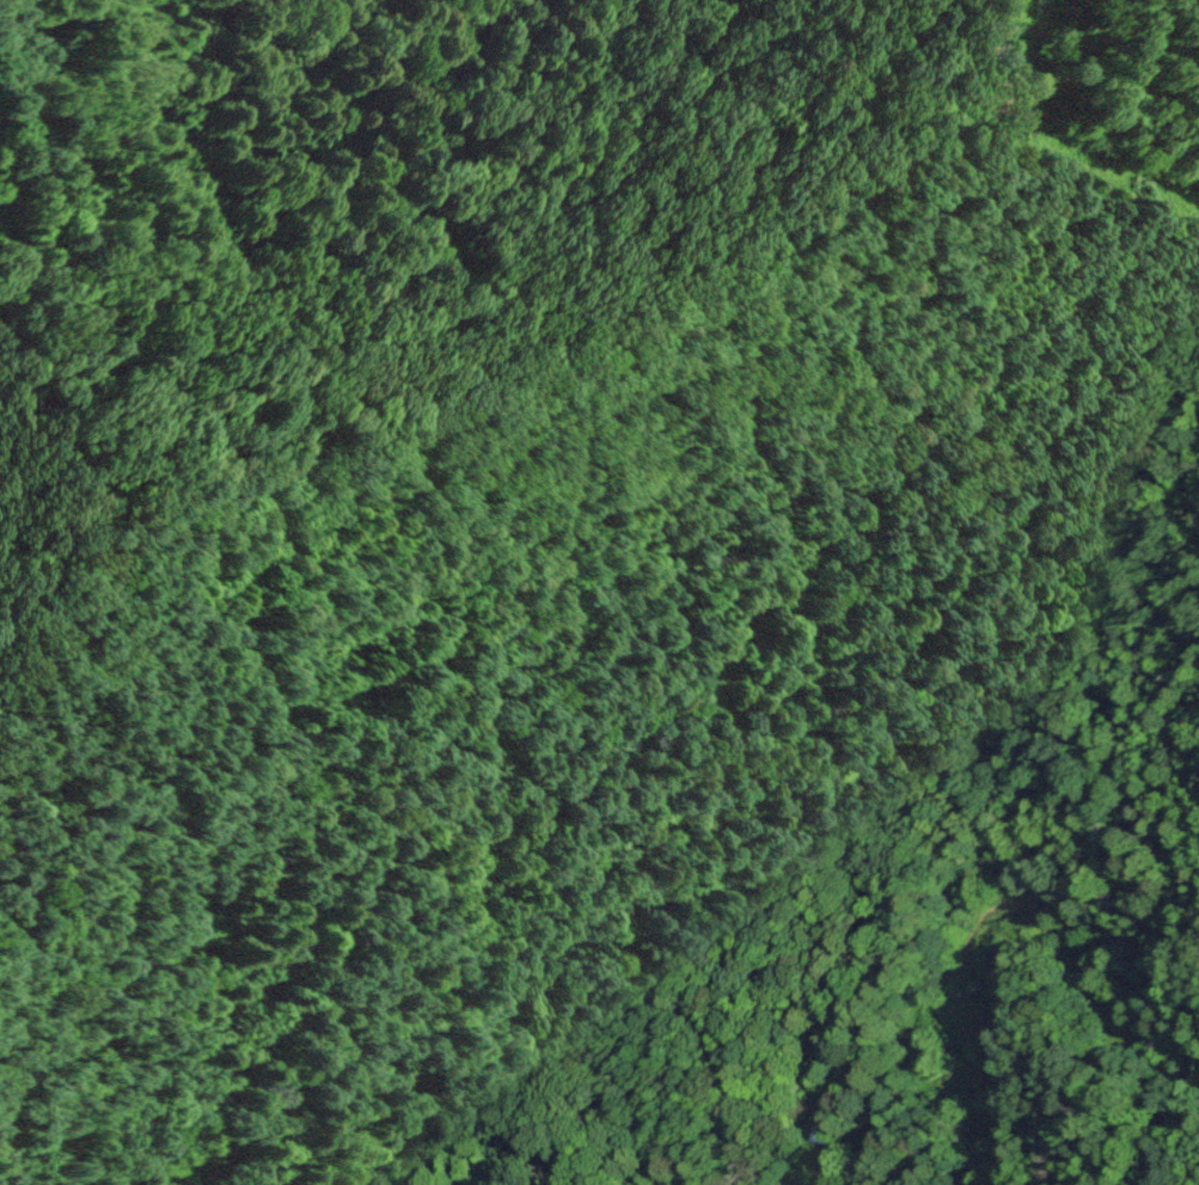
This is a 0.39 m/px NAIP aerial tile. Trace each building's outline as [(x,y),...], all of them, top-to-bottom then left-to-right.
[(834,1125),(815,1122),(813,1138),(831,1141),(834,1125)]
